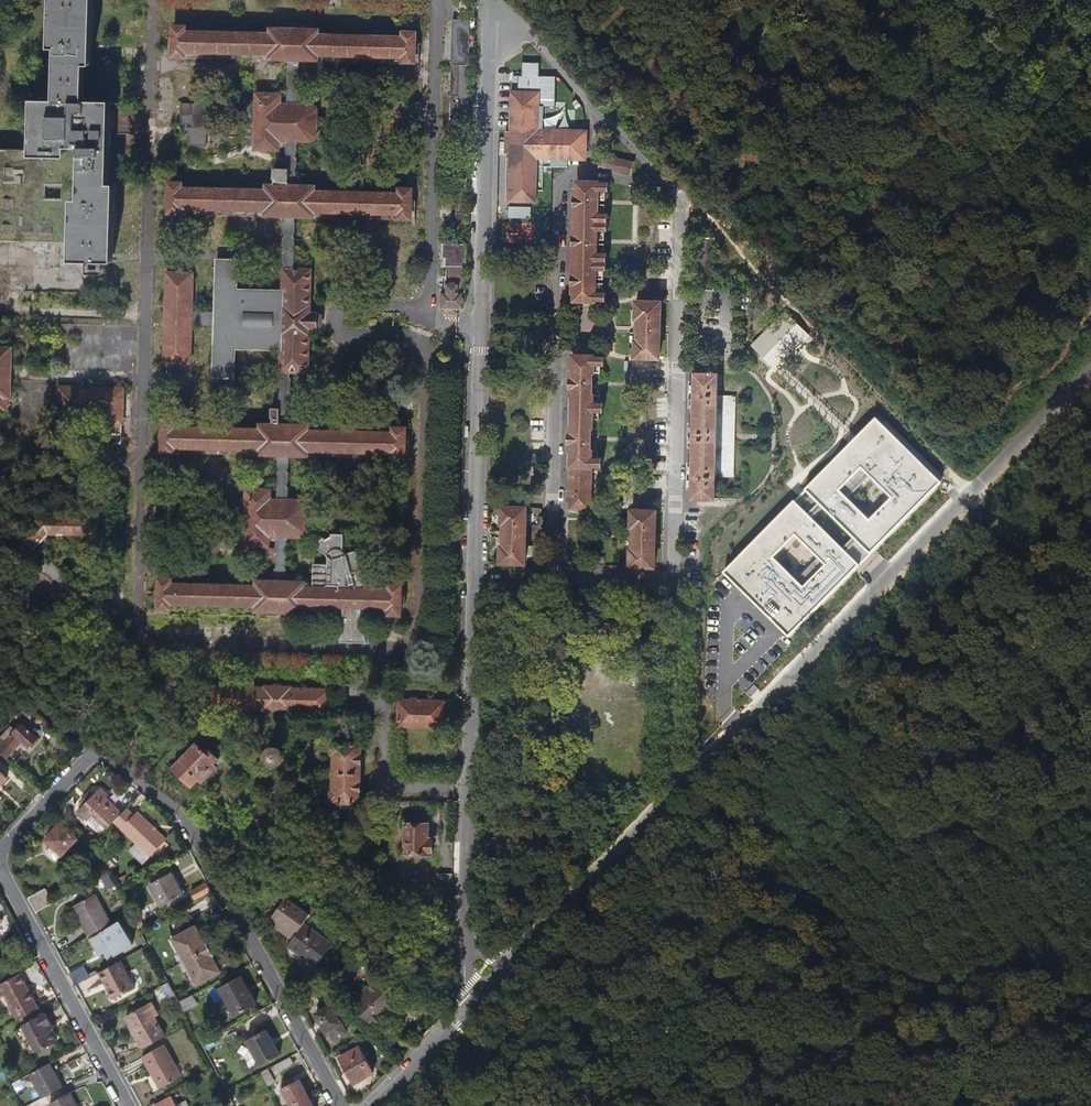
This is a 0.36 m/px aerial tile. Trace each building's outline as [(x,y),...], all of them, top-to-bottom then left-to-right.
[(105,138),(125,138),(125,116),(113,116),(113,112),(106,112),(106,95),(84,94),(83,107),(79,107),(80,72),(87,72),(88,52),(89,0),(45,0),(44,10),(43,58),(49,58),(48,110),(30,109),(29,119),(28,157),(0,157),(0,250),(63,252),(62,266),(107,267),(110,191),(103,191),(105,138)] [(464,138),(467,16),(449,15),(447,114),(454,114),(453,138),(464,138)] [(252,157),(282,170),(263,170),(263,190),(180,189),(180,184),(166,183),(165,214),(179,214),(179,209),(262,210),(262,217),(279,217),(278,291),(236,290),(237,269),(215,269),(215,315),(189,314),(190,277),(163,277),(162,364),(188,365),(188,325),(213,326),(213,373),(235,373),(235,352),(276,352),(275,410),(265,410),(265,420),(268,420),(268,426),(255,426),(255,430),(172,429),(172,423),(159,423),(158,456),(246,457),(246,450),(255,451),(255,457),(273,457),(273,503),(266,503),(266,494),(239,494),(238,548),(264,548),(264,540),(271,541),(270,585),(251,585),(251,590),(168,589),(168,582),(155,582),(154,613),(168,613),(168,608),(250,609),(250,616),(299,617),(299,612),(339,613),(339,626),(336,626),(336,648),(363,649),(350,614),(381,614),(381,619),(395,619),(395,588),(382,588),(382,594),(350,594),(350,589),(359,586),(354,573),(358,572),(354,562),(352,563),(348,554),(339,557),(337,553),(337,536),(323,536),(323,540),(309,551),(321,558),(321,567),(306,567),(306,593),(299,593),(299,586),(282,586),(281,545),(293,545),(297,539),(297,505),(295,500),(285,500),(285,457),(304,458),(304,453),(384,454),(384,460),(399,460),(400,429),(386,429),(386,433),(305,432),(305,427),(287,427),(287,370),(304,371),(304,331),(312,331),(312,316),(306,316),(306,274),(291,274),(292,217),(311,218),(311,213),(392,214),(392,220),(407,221),(408,190),(393,190),(393,194),(311,193),(311,187),(294,187),(294,144),(304,144),(309,139),(310,102),(296,101),(296,60),(316,60),(316,56),(398,57),(398,63),(412,63),(412,32),(398,32),(398,37),(316,36),(316,30),(267,29),(267,33),(183,32),(183,25),(170,25),(169,56),(182,57),(182,52),(266,53),(266,59),(283,60),(283,104),(282,139),(282,160),(255,149),(250,148),(237,148),(184,168),(176,168),(177,137),(186,137),(186,149),(204,150),(205,104),(181,103),(180,127),(167,127),(168,137),(167,177),(183,178),(238,156),(252,157)] [(282,139),(283,104),(276,104),(276,95),(250,95),(250,148),(255,149),(255,147),(275,147),(275,139),(282,139)] [(583,163),(583,149),(565,149),(565,136),(508,134),(507,169),(557,171),(564,171),(565,163),(583,163)] [(635,166),(601,158),(598,172),(632,180),(635,166)] [(595,304),(597,185),(576,185),(576,193),(573,193),(571,296),(574,296),(574,304),(595,304)] [(509,206),(510,216),(532,216),(532,205),(509,206)] [(461,311),(462,247),(441,247),(440,261),(445,261),(445,295),(440,295),(440,311),(461,311)] [(660,362),(662,304),(638,303),(636,361),(660,362)] [(9,351),(0,351),(0,412),(3,412),(3,401),(7,401),(9,351)] [(590,398),(590,378),(593,378),(593,370),(604,370),(604,361),(571,360),(571,376),(568,376),(568,399),(570,400),(570,415),(593,415),(599,416),(603,416),(603,407),(593,407),(593,398),(590,398)] [(735,484),(737,449),(719,448),(720,402),(721,379),(719,379),(719,371),(698,370),(698,378),(695,379),(691,502),(693,502),(693,509),(716,509),(716,504),(718,504),(718,484),(735,484)] [(116,448),(118,393),(58,391),(57,413),(94,414),(94,437),(99,438),(98,447),(116,448)] [(737,449),(738,403),(720,402),(719,448),(737,449)] [(589,454),(589,436),(593,432),(593,415),(570,415),(570,429),(567,432),(567,438),(566,448),(566,457),(568,457),(568,472),(591,472),(602,472),(602,463),(598,463),(592,463),(592,458),(589,454)] [(878,423),(725,577),(790,641),(943,488),(878,423)] [(590,515),(591,472),(568,472),(568,498),(565,498),(565,507),(567,507),(567,515),(590,515)] [(100,555),(101,503),(87,503),(87,522),(35,520),(16,541),(29,553),(45,536),(86,536),(86,555),(100,555)] [(663,535),(664,510),(630,509),(630,531),(632,531),(632,549),(630,549),(629,569),(658,570),(658,566),(663,567),(663,543),(658,543),(659,535),(663,535)] [(524,568),(525,513),(501,512),(499,568),(524,568)] [(540,585),(540,569),(524,568),(499,568),(499,584),(540,585)] [(322,715),(322,694),(286,693),(286,691),(259,690),(259,692),(218,691),(207,691),(206,712),(257,714),(257,716),(286,717),(286,714),(322,715)] [(439,733),(440,709),(394,708),(394,732),(439,733)] [(38,738),(23,724),(16,731),(12,727),(0,739),(0,752),(6,758),(23,741),(29,747),(38,738)] [(278,741),(265,751),(276,765),(289,756),(278,741)] [(355,810),(356,750),(332,749),(331,809),(355,810)] [(195,792),(211,775),(207,771),(214,765),(202,754),(196,761),(186,751),(163,775),(184,795),(191,788),(195,792)] [(9,776),(0,768),(0,786),(9,776)] [(98,790),(95,792),(101,798),(104,796),(98,790)] [(95,792),(92,796),(89,794),(79,805),(80,807),(76,811),(90,825),(96,818),(107,828),(113,821),(119,815),(101,798),(95,792)] [(165,839),(136,811),(133,815),(126,808),(119,815),(113,821),(150,855),(165,839)] [(56,861),(76,839),(59,823),(43,841),(50,847),(45,852),(46,855),(53,861),(56,861)] [(424,844),(424,830),(401,830),(400,861),(427,861),(428,844),(424,844)] [(183,894),(172,872),(149,884),(161,905),(183,894)] [(211,891),(207,883),(191,891),(195,899),(211,891)] [(53,902),(44,886),(27,896),(36,911),(53,902)] [(110,924),(94,894),(73,904),(89,935),(110,924)] [(317,968),(334,945),(306,925),(312,916),(289,899),(274,919),(292,932),(289,936),(295,941),(289,948),(317,968)] [(292,932),(274,919),(271,924),(289,936),(292,932)] [(120,921),(95,935),(104,951),(109,958),(133,944),(120,921)] [(196,925),(172,938),(180,954),(179,955),(187,970),(189,969),(197,984),(221,971),(213,956),(210,957),(202,942),(205,941),(196,925)] [(104,951),(95,935),(91,938),(100,953),(104,951)] [(213,956),(205,941),(202,942),(210,957),(213,956)] [(136,986),(121,960),(99,972),(105,982),(106,981),(110,987),(108,988),(114,998),(136,986)] [(85,966),(70,974),(75,984),(90,976),(85,966)] [(18,973),(0,983),(0,996),(4,994),(18,1020),(37,1009),(18,973)] [(256,1004),(241,977),(221,988),(235,1015),(256,1004)] [(374,1024),(397,1002),(375,981),(369,987),(367,986),(351,1002),(374,1024)] [(158,997),(170,990),(167,984),(154,990),(158,997)] [(184,998),(180,989),(173,993),(178,1001),(179,1001),(184,998)] [(197,1002),(193,994),(184,998),(179,1001),(184,1009),(197,1002)] [(350,1010),(343,1003),(338,1006),(342,1014),(350,1010)] [(164,1037),(147,1005),(127,1016),(144,1048),(164,1037)] [(353,1043),(332,1006),(318,1014),(328,1032),(330,1030),(341,1049),(353,1043)] [(56,1041),(47,1025),(50,1024),(44,1013),(22,1025),(36,1052),(56,1041)] [(213,1035),(209,1028),(197,1034),(201,1041),(213,1035)] [(280,1054),(267,1029),(247,1040),(261,1065),(280,1054)] [(341,1049),(330,1030),(328,1032),(338,1051),(341,1049)] [(182,1076),(165,1044),(143,1056),(153,1075),(155,1074),(162,1087),(182,1076)] [(373,1072),(359,1047),(341,1057),(355,1082),(373,1072)] [(294,1063),(290,1056),(276,1064),(280,1071),(294,1063)] [(61,1089),(48,1064),(29,1074),(42,1098),(61,1089)] [(308,1095),(299,1079),(281,1089),(290,1105),(308,1095)] [(70,1093),(50,1104),(51,1105),(77,1105),(70,1093)] [(177,1093),(156,1105),(184,1105),(177,1093)] [(308,1095),(290,1105),(291,1105),(314,1105),(308,1095)]
